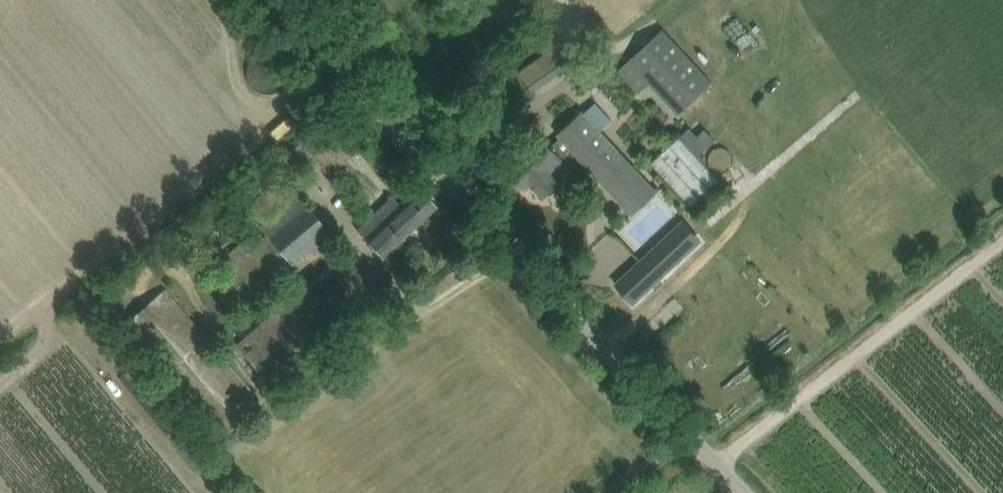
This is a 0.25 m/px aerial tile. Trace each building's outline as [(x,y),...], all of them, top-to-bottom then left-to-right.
[(724,19),(713,26),(721,39),(732,32),(724,19)] [(663,28),(617,69),(638,93),(650,83),(677,113),(711,81),(663,28)] [(520,70),(534,91),(573,66),(558,45),(520,70)] [(607,109),(619,123),(629,115),(617,101),(607,109)] [(561,137),(554,143),(566,156),(573,150),(596,174),(621,151),(602,130),(612,120),(595,102),(585,112),(583,110),(557,132),(559,135),(561,137)] [(322,129),(190,229),(201,245),(317,160),(328,175),(362,149),(338,117),(322,129)] [(296,120),(279,135),(286,143),(303,129),(296,120)] [(679,137),(651,162),(692,207),(720,182),(697,157),(679,137)] [(543,138),(508,170),(525,187),(528,184),(530,182),(543,197),(561,180),(552,170),(553,170),(563,160),(563,159),(566,156),(554,143),(550,146),(548,143),(543,138)] [(647,200),(658,190),(621,151),(596,174),(633,213),(647,200)] [(357,230),(369,243),(383,257),(437,206),(419,187),(400,205),(392,197),(378,210),(357,230)] [(205,272),(244,317),(336,239),(297,195),(259,226),(266,234),(255,244),(248,236),(205,272)] [(665,236),(640,260),(658,279),(683,255),(665,236)] [(617,248),(608,256),(619,268),(628,260),(617,248)] [(237,344),(275,391),(385,295),(345,250),(237,344)] [(214,443),(262,403),(165,287),(117,328),(214,443)]
